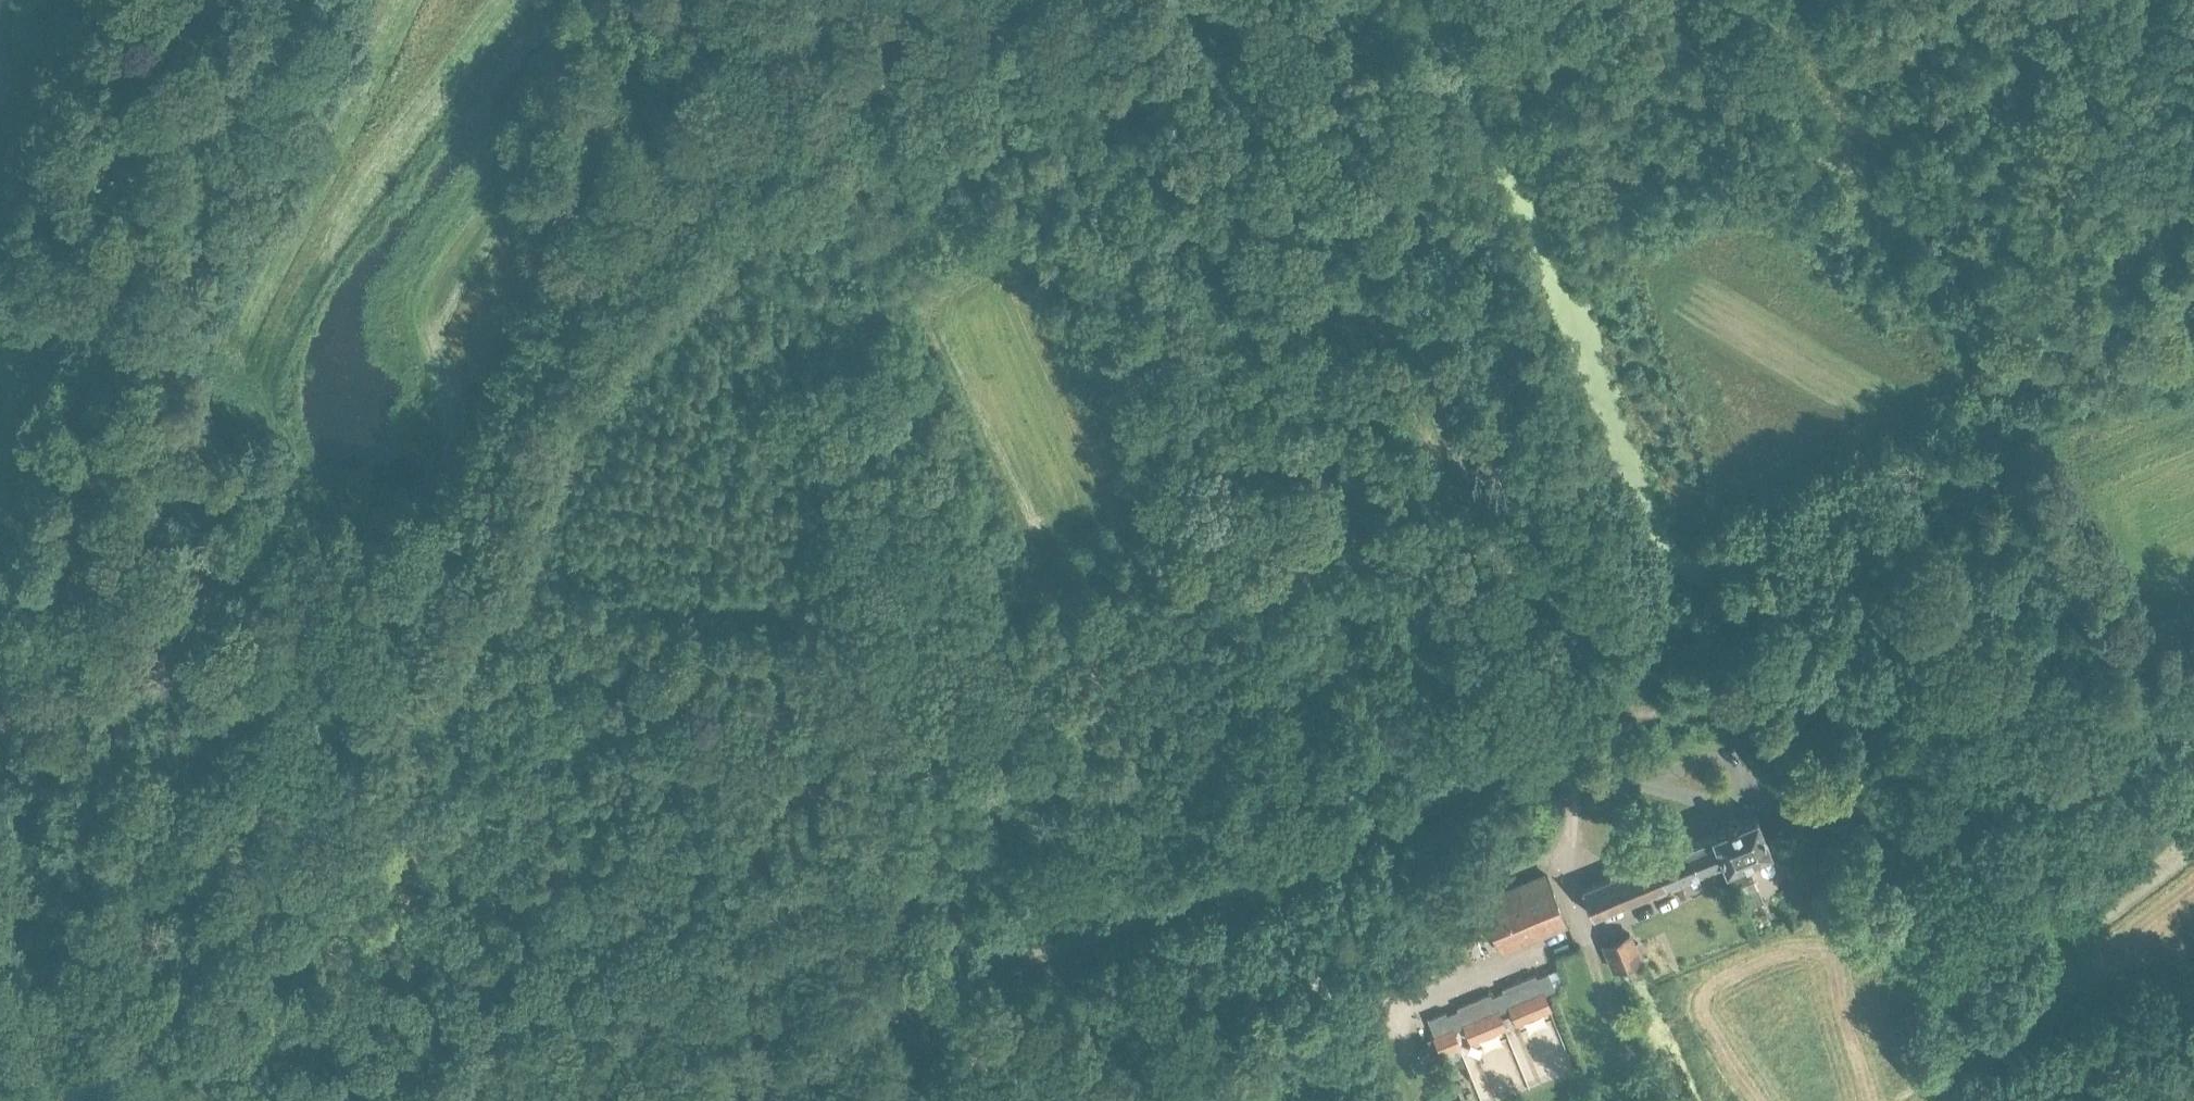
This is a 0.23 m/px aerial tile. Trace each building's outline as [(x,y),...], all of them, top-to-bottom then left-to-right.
[(1743,869),(1749,867),(1761,862),(1758,854),(1771,849),(1757,815),(1713,833),(1713,834),(1582,888),(1593,915),(1725,861),(1727,867),(1740,861),(1743,869)] [(1764,901),(1757,885),(1749,867),(1743,869),(1743,870),(1730,875),(1738,893),(1737,893),(1744,909),(1764,901)] [(1548,875),(1481,902),(1501,950),(1568,923),(1548,875)] [(1616,970),(1641,960),(1630,933),(1605,944),(1616,970)] [(1544,994),(1556,989),(1549,973),(1537,978),(1536,975),(1503,988),(1504,992),(1492,996),(1491,993),(1457,1007),(1459,1010),(1447,1015),(1446,1012),(1428,1019),(1443,1054),(1551,1010),(1544,994)]
